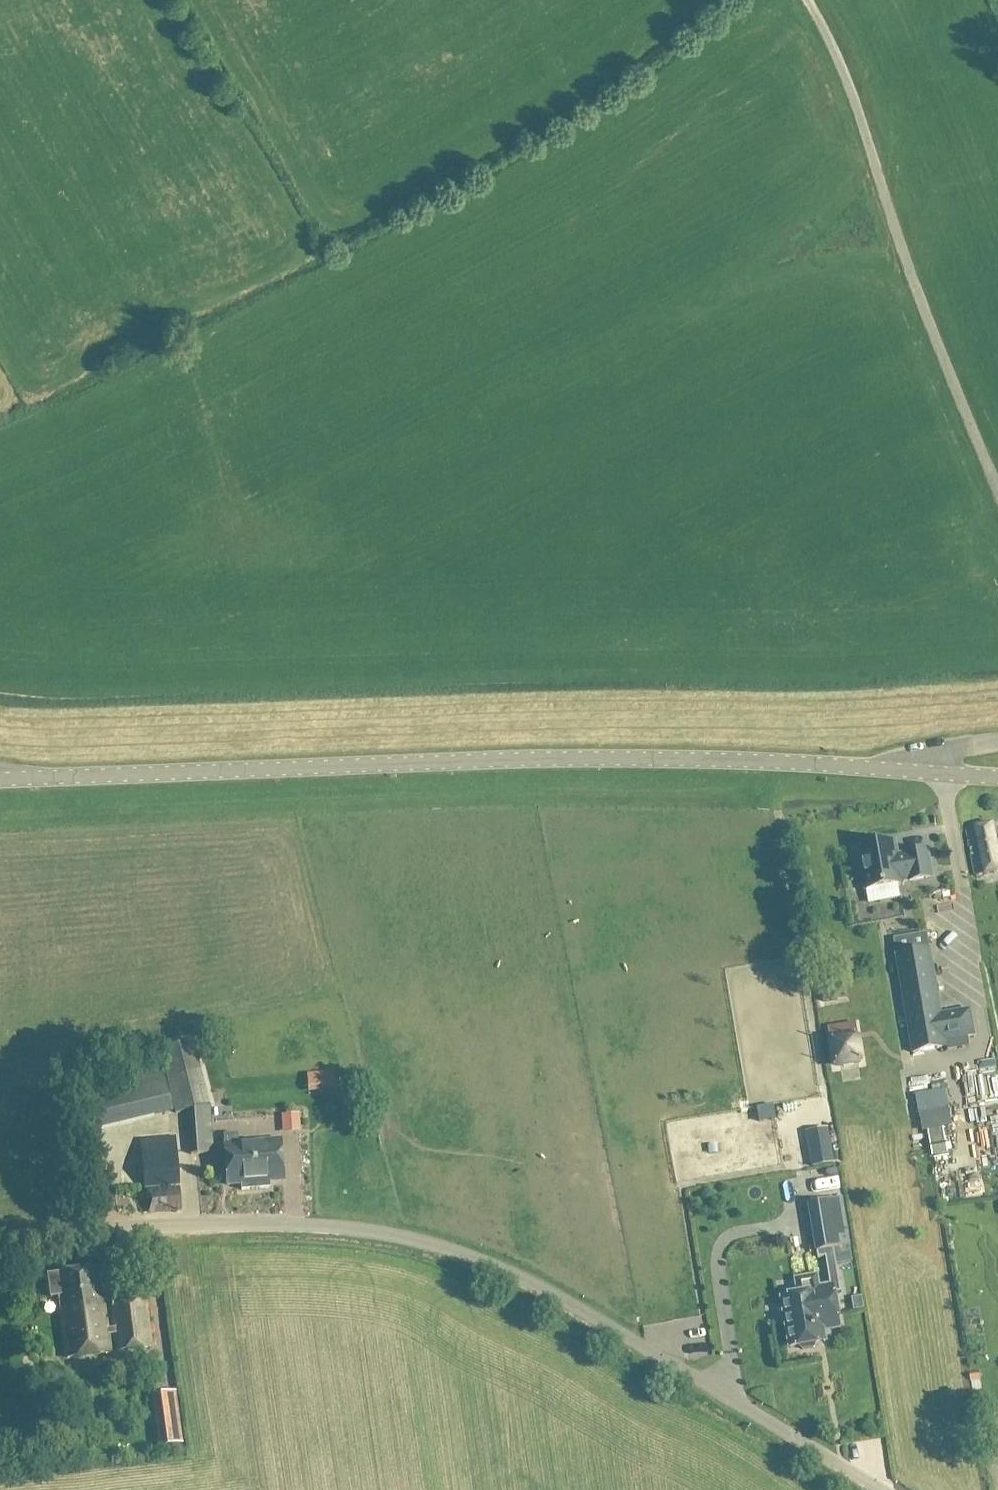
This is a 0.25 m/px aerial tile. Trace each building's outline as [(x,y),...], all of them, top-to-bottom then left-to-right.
[(965,829),(975,876),(997,871),(997,823),(965,829)] [(925,849),(895,854),(893,840),(860,845),(863,865),(860,866),(864,889),(900,883),(900,881),(930,876),(925,849)] [(893,953),(910,1054),(947,1048),(945,1041),(975,1036),(970,1007),(941,1012),(929,947),(893,953)] [(854,1025),(830,1029),(836,1065),(860,1061),(854,1025)] [(212,1152),(208,1104),(193,1040),(159,1048),(175,1113),(186,1110),(190,1154),(212,1152)] [(312,1063),(313,1082),(342,1080),(342,1061),(312,1063)] [(165,1079),(73,1101),(80,1134),(172,1112),(165,1079)] [(285,1125),(306,1124),(305,1103),(285,1103),(285,1125)] [(142,1186),(178,1184),(175,1137),(139,1139),(142,1186)] [(279,1140),(251,1142),(254,1189),(269,1187),(268,1181),(282,1180),(279,1140)] [(254,1189),(251,1142),(223,1144),(226,1184),(239,1183),(240,1190),(254,1189)] [(812,1165),(814,1174),(833,1171),(832,1162),(812,1165)] [(178,1188),(144,1191),(147,1215),(180,1212),(178,1188)] [(842,1198),(808,1204),(816,1251),(817,1257),(825,1256),(830,1285),(832,1285),(834,1292),(840,1291),(833,1248),(849,1245),(842,1198)] [(97,1267),(46,1274),(49,1297),(57,1296),(66,1358),(108,1352),(97,1267)] [(783,1303),(779,1306),(781,1317),(785,1319),(790,1346),(799,1345),(802,1348),(814,1346),(815,1342),(818,1341),(825,1340),(823,1330),(823,1329),(839,1326),(834,1292),(832,1285),(830,1285),(801,1290),(802,1294),(782,1297),(783,1303)] [(116,1351),(150,1346),(144,1300),(110,1305),(116,1351)] [(183,1443),(176,1390),(151,1392),(159,1446),(183,1443)]
